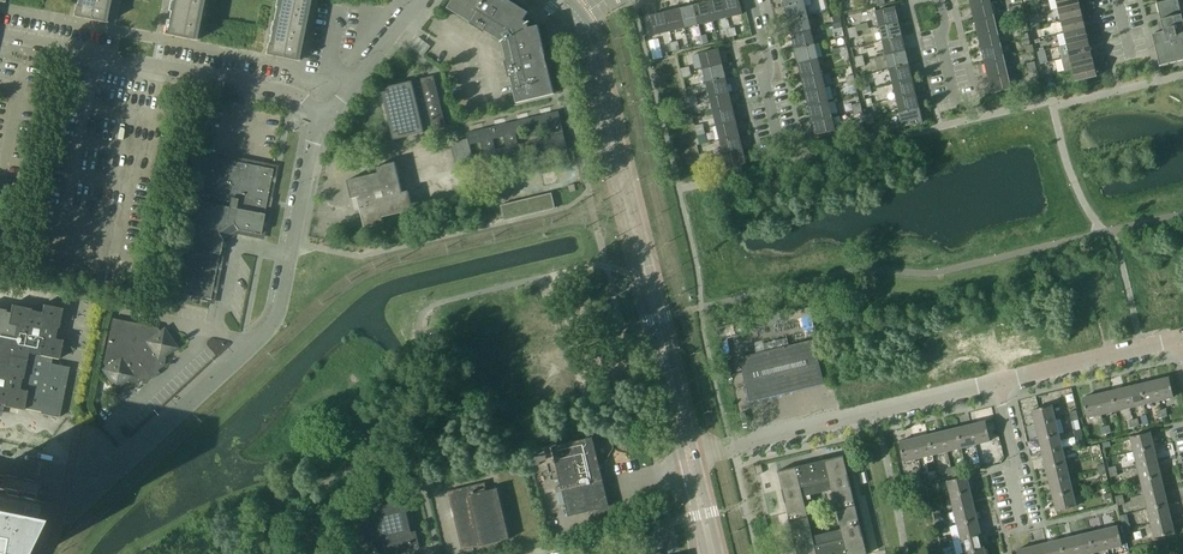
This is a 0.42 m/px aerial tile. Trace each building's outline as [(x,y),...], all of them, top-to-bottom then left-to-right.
[(73,16),(107,23),(107,22),(108,12),(107,12),(108,10),(110,0),(78,0),(77,6),(75,16),(74,15),(73,15),(73,16)] [(163,34),(171,36),(196,41),(196,40),(192,39),(195,22),(199,3),(202,4),(203,0),(174,0),(170,17),(167,34),(163,33),(163,34)] [(265,55),(298,61),(299,60),(298,60),(300,51),(299,50),(308,4),(305,4),(306,0),(277,0),(276,8),(273,21),(273,22),(271,32),(268,44),(267,54),(265,54),(265,55)] [(448,8),(470,22),(469,24),(474,27),(480,30),(485,33),(486,31),(502,41),(501,41),(501,42),(502,42),(507,60),(505,61),(506,66),(508,73),(509,78),(511,78),(517,103),(541,97),(554,94),(547,65),(544,55),(537,26),(536,27),(532,28),(529,29),(528,24),(529,23),(530,22),(529,22),(529,21),(528,21),(527,23),(523,20),(524,17),(527,14),(528,13),(527,13),(507,0),(453,0),(448,8)] [(707,2),(712,21),(727,18),(722,0),(717,0),(707,2)] [(727,18),(741,14),(738,0),(722,0),(727,18)] [(784,6),(787,21),(807,16),(809,16),(806,6),(804,7),(803,0),(792,0),(793,4),(784,6)] [(1051,11),(1057,9),(1079,4),(1078,0),(1048,0),(1051,11)] [(1156,3),(1163,32),(1151,34),(1159,66),(1182,60),(1182,0),(1169,0),(1156,3)] [(707,2),(693,6),(698,25),(712,21),(707,2)] [(990,2),(971,7),(974,21),(993,17),(999,15),(998,9),(992,11),(990,2)] [(1079,4),(1057,9),(1060,21),(1092,13),(1091,8),(1083,10),(1084,12),(1081,12),(1079,4)] [(693,6),(678,9),(683,28),(698,25),(693,6)] [(894,7),(875,12),(878,26),(898,22),(894,7)] [(678,9),(664,12),(669,32),(683,28),(678,9)] [(664,12),(650,16),(655,35),(669,32),(664,12)] [(1092,13),(1060,21),(1063,33),(1085,28),(1082,19),(1085,19),(1086,20),(1093,18),(1092,13)] [(840,15),(832,17),(834,25),(840,23),(842,23),(840,15)] [(807,16),(787,21),(791,35),(810,30),(807,16)] [(993,17),(974,21),(977,35),(997,31),(993,17)] [(898,22),(878,26),(882,41),(901,36),(898,22)] [(1085,28),(1063,33),(1066,45),(1098,37),(1097,32),(1089,34),(1090,36),(1087,37),(1085,28)] [(810,30),(791,35),(794,49),(813,44),(810,30)] [(997,31),(977,35),(981,50),(1000,45),(997,31)] [(901,36),(882,41),(885,55),(904,51),(901,36)] [(1098,37),(1066,45),(1069,57),(1090,52),(1088,43),(1091,43),(1092,44),(1099,42),(1098,37)] [(813,44),(794,49),(797,63),(817,58),(813,44)] [(1000,45),(981,50),(984,64),(1004,59),(1000,45)] [(718,50),(699,54),(702,69),(721,64),(718,50)] [(1045,50),(1037,52),(1038,60),(1046,58),(1045,50)] [(904,51),(885,55),(889,70),(908,66),(904,51)] [(1069,57),(1062,59),(1065,71),(1072,70),(1104,62),(1103,57),(1095,58),(1095,60),(1092,61),(1090,52),(1069,57)] [(817,58),(797,63),(801,78),(820,73),(817,58)] [(1004,59),(984,64),(988,78),(1007,74),(1004,59)] [(1104,62),(1072,70),(1075,82),(1096,77),(1094,68),(1097,67),(1097,68),(1105,67),(1104,62)] [(721,64),(702,69),(705,83),(725,78),(721,64)] [(908,66),(889,70),(892,84),(911,80),(908,66)] [(820,73),(801,78),(805,92),(824,87),(820,73)] [(1007,74),(988,78),(991,93),(1010,88),(1007,74)] [(445,127),(433,76),(381,88),(393,140),(445,127)] [(725,78),(705,83),(709,97),(728,92),(725,78)] [(911,80),(892,84),(896,98),(915,94),(911,80)] [(824,87),(805,92),(808,106),(827,101),(824,87)] [(728,92),(709,97),(712,111),(732,107),(728,92)] [(915,94),(896,98),(899,112),(918,108),(915,94)] [(827,101),(808,106),(811,120),(831,115),(827,101)] [(732,107),(712,111),(716,126),(735,121),(732,107)] [(918,108),(899,112),(902,127),(922,122),(918,108)] [(474,168),(475,173),(567,151),(558,111),(466,134),(467,139),(450,143),(457,172),(474,168)] [(831,115),(811,120),(815,135),(834,131),(831,115)] [(735,121),(716,126),(719,140),(738,136),(735,121)] [(738,136),(719,140),(723,155),(742,150),(738,136)] [(742,150),(723,155),(726,169),(745,165),(742,150)] [(273,169),(206,156),(179,293),(210,300),(222,240),(226,241),(236,234),(245,236),(246,232),(260,235),(273,169)] [(378,173),(347,180),(351,198),(358,197),(365,228),(383,223),(382,217),(413,210),(408,192),(402,193),(394,162),(376,166),(378,173)] [(450,171),(407,181),(414,209),(463,198),(460,183),(453,185),(450,171)] [(576,191),(574,184),(567,186),(569,193),(576,191)] [(555,209),(551,193),(500,205),(504,221),(555,209)] [(480,209),(480,207),(478,201),(471,203),(473,211),(480,209)] [(52,358),(58,359),(62,340),(54,338),(57,328),(58,328),(62,308),(43,304),(41,312),(30,310),(31,309),(11,305),(10,313),(5,312),(6,310),(0,309),(0,404),(4,404),(4,406),(23,410),(24,408),(41,412),(40,413),(59,417),(69,367),(51,364),(52,358)] [(160,331),(157,328),(112,319),(103,363),(106,367),(102,370),(114,389),(127,381),(128,383),(136,384),(164,366),(165,358),(164,356),(176,348),(164,329),(160,331)] [(791,391),(823,383),(813,340),(738,358),(745,387),(745,388),(748,402),(791,392),(791,391)] [(553,356),(543,358),(543,363),(566,360),(565,353),(553,355),(553,356)] [(1168,377),(1154,381),(1159,401),(1173,397),(1168,377)] [(1154,381),(1140,384),(1144,404),(1159,401),(1154,381)] [(1140,384),(1126,388),(1130,407),(1144,404),(1140,384)] [(1126,388),(1111,391),(1116,411),(1130,407),(1126,388)] [(1111,391),(1097,394),(1102,414),(1116,411),(1111,391)] [(1086,418),(1102,414),(1097,394),(1082,398),(1086,418)] [(1051,406),(1031,410),(1035,425),(1055,420),(1051,406)] [(1146,415),(1140,416),(1142,426),(1148,425),(1146,415)] [(1055,420),(1035,425),(1038,439),(1058,435),(1055,420)] [(985,421),(970,425),(975,445),(990,441),(985,421)] [(970,425),(956,428),(961,448),(975,445),(970,425)] [(956,428),(942,432),(947,452),(961,448),(956,428)] [(942,432),(927,435),(932,455),(947,452),(942,432)] [(1130,437),(1133,452),(1153,447),(1149,432),(1130,437)] [(927,435),(913,439),(918,458),(932,455),(927,435)] [(1058,435),(1038,439),(1042,453),(1062,449),(1058,435)] [(548,464),(551,479),(563,476),(565,485),(563,486),(570,515),(588,510),(599,517),(616,508),(613,503),(604,505),(598,478),(595,478),(593,467),(603,464),(607,459),(594,462),(593,457),(595,456),(591,439),(553,448),(556,462),(548,464)] [(903,462),(918,458),(913,439),(898,442),(903,462)] [(1153,447),(1133,452),(1137,466),(1156,461),(1153,447)] [(1062,449),(1042,453),(1045,468),(1065,463),(1062,449)] [(846,553),(847,553),(867,553),(843,456),(824,460),(825,464),(818,466),(817,462),(777,471),(796,553),(843,553),(846,553)] [(1156,461),(1137,466),(1140,480),(1160,476),(1156,461)] [(1065,463),(1045,468),(1049,482),(1069,477),(1065,463)] [(757,474),(765,472),(763,465),(755,467),(757,474)] [(36,530),(31,529),(37,517),(33,516),(36,499),(39,482),(4,475),(3,476),(0,475),(0,553),(24,553),(36,530)] [(946,481),(950,495),(970,491),(966,476),(946,481)] [(1160,476),(1140,480),(1143,495),(1163,490),(1160,476)] [(1069,477),(1049,482),(1052,497),(1072,492),(1069,477)] [(448,492),(462,550),(461,550),(462,551),(510,539),(510,538),(509,538),(497,489),(498,489),(497,488),(486,491),(485,483),(447,491),(448,492)] [(1163,490),(1143,495),(1147,509),(1167,505),(1163,490)] [(970,491),(950,495),(953,510),(973,505),(970,491)] [(1072,492),(1052,497),(1056,511),(1076,506),(1072,492)] [(358,553),(394,553),(419,548),(419,549),(420,549),(415,530),(411,531),(404,502),(403,502),(354,514),(353,514),(360,543),(356,544),(358,553)] [(973,505),(953,510),(957,524),(977,519),(973,505)] [(1167,505),(1147,509),(1150,523),(1170,519),(1167,505)] [(977,519),(957,524),(960,538),(980,534),(977,519)] [(1170,519),(1150,523),(1154,538),(1174,533),(1170,519)] [(1117,526),(1102,530),(1107,549),(1122,546),(1117,526)] [(1102,530),(1088,533),(1093,553),(1107,549),(1102,530)] [(1074,536),(1078,553),(1088,553),(1093,553),(1088,533),(1074,536)] [(980,534),(960,538),(964,553),(983,548),(980,534)] [(1060,540),(1063,553),(1078,553),(1074,536),(1060,540)] [(1045,543),(1047,553),(1063,553),(1060,540),(1045,543)] [(1030,547),(1032,553),(1047,553),(1045,543),(1030,547)]
